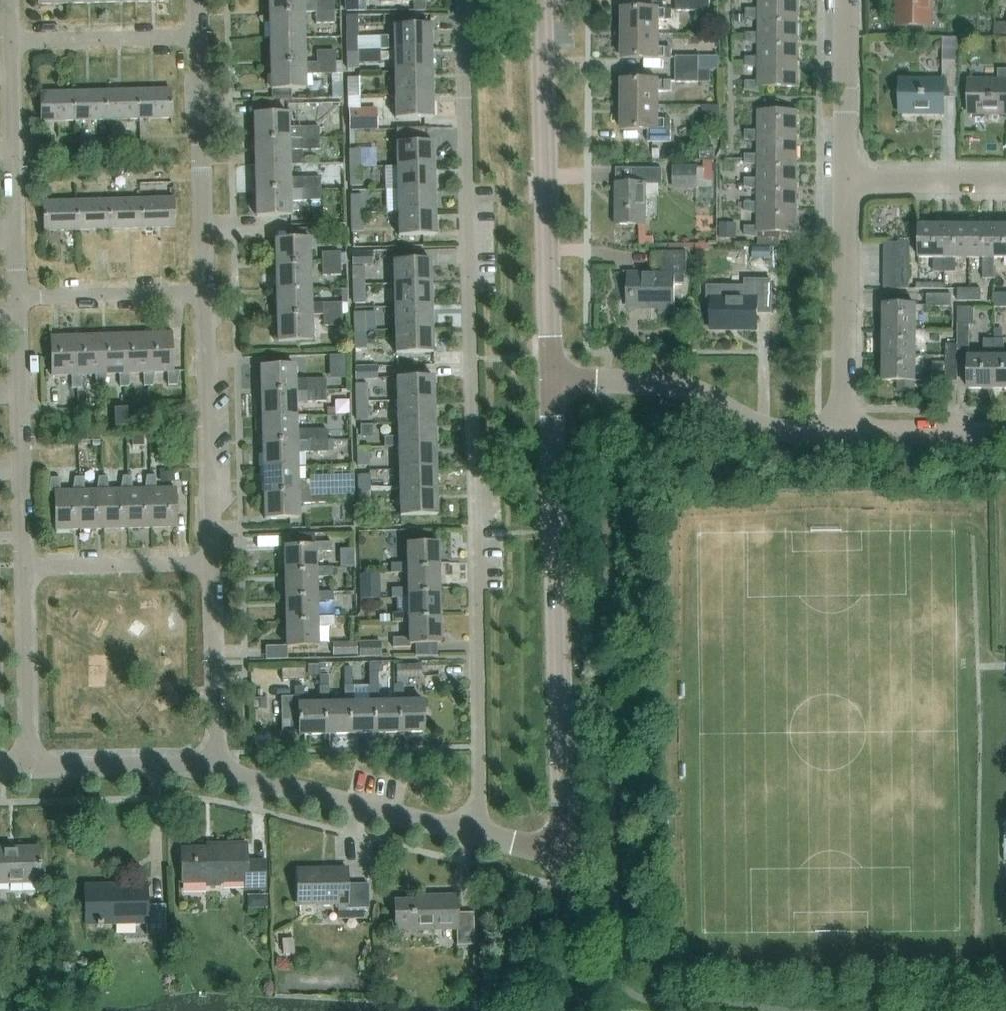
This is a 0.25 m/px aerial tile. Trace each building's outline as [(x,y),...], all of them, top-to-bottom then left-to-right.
[(302,13),(316,12),(334,12),(334,0),(332,0),(316,1),(302,1),(302,0),(268,0),(269,14),(302,13)] [(674,10),(708,10),(708,0),(674,0),(674,10)] [(757,14),(796,15),(796,0),(757,0),(757,9),(745,9),(745,17),(757,20),(757,14)] [(895,23),(934,23),(934,0),(895,0),(895,23)] [(413,1),(413,11),(425,11),(425,1),(413,1)] [(620,9),(620,34),(657,34),(657,20),(670,20),(670,9),(620,9)] [(334,12),(316,12),(317,24),(335,23),(334,12)] [(302,13),(269,14),(269,39),(303,38),(302,13)] [(757,44),(757,38),(796,39),(796,15),(757,14),(757,20),(757,33),(744,33),(744,41),(757,44)] [(356,15),(344,16),(345,51),(357,51),(356,15)] [(379,50),(393,50),(430,49),(430,25),(392,26),(392,40),(387,40),(387,37),(379,37),(379,50)] [(1005,34),(1005,25),(995,25),(995,34),(1005,34)] [(657,34),(620,34),(620,58),(670,59),(670,48),(656,48),(657,34)] [(942,37),(941,61),(957,61),(957,38),(942,37)] [(303,38),(269,39),(270,64),(303,63),(303,38)] [(796,39),(757,38),(757,44),(757,57),(745,56),(745,66),(756,69),(756,63),(796,63),(796,39)] [(393,50),(394,72),(431,71),(430,49),(393,50)] [(317,51),(317,63),(335,63),(335,51),(317,51)] [(357,69),(357,63),(357,51),(345,51),(346,69),(357,69)] [(674,57),(674,70),(698,70),(698,57),(674,57)] [(941,76),(902,76),(901,116),(942,116),(943,97),(956,97),(957,61),(941,61),(941,76)] [(333,74),(333,83),(340,83),(342,83),(342,62),(339,63),(335,63),(335,74),(333,74)] [(317,63),(303,63),(270,64),(270,89),(304,89),(303,75),(333,74),(335,74),(335,63),(317,63)] [(756,63),(756,69),(756,81),(745,81),(745,89),(758,92),(758,87),(796,87),(796,63),(756,63)] [(970,77),(970,116),(1005,116),(1005,69),(997,69),(997,77),(970,77)] [(709,70),(698,70),(674,70),(674,82),(709,82),(709,70)] [(394,95),(431,94),(431,71),(394,72),(394,95)] [(346,96),(358,96),(358,78),(346,78),(346,96)] [(620,80),(619,105),(657,105),(657,91),(670,92),(670,81),(620,80)] [(169,90),(136,91),(137,118),(170,117),(169,90)] [(105,119),(137,118),(136,91),(104,92),(105,119)] [(73,120),(72,92),(39,93),(40,121),(73,120)] [(104,92),(72,92),(73,120),(105,119),(104,92)] [(431,94),(394,95),(395,118),(432,117),(431,94)] [(744,139),(757,142),(757,136),(795,136),(795,111),(782,110),(782,101),(765,100),(765,110),(757,110),(757,130),(744,130),(744,139)] [(657,105),(619,105),(619,130),(646,131),(646,142),(669,143),(669,119),(657,118),(657,105)] [(361,115),(361,109),(349,109),(349,131),(378,130),(377,114),(361,115)] [(253,140),(301,139),(319,139),(319,127),(286,128),(286,113),(252,114),(253,140)] [(396,129),(397,167),(433,166),(433,143),(425,143),(425,128),(396,129)] [(795,136),(757,136),(757,142),(756,155),(744,155),(744,163),(756,166),(756,160),(795,160),(795,136)] [(319,139),(301,139),(253,140),(254,166),(288,165),(287,152),(301,151),(319,151),(319,139)] [(348,168),(360,168),(359,149),(348,149),(348,168)] [(712,180),(712,160),(704,160),(704,180),(712,180)] [(756,160),(756,166),(756,178),(744,178),(744,186),(756,190),(756,184),(795,184),(795,160),(756,160)] [(320,178),(302,178),(288,179),(288,165),(254,166),(255,191),(320,189),(320,178)] [(397,190),(434,189),(433,166),(397,167),(397,190)] [(696,187),(696,167),(672,167),(672,187),(696,187)] [(360,168),(348,168),(348,186),(360,186),(360,168)] [(631,183),(615,183),(614,224),(644,225),(645,185),(661,185),(661,169),(631,169),(631,183)] [(756,213),(757,207),(795,207),(795,184),(756,184),(756,190),(756,202),(744,202),(744,210),(756,213)] [(289,215),(289,202),(320,201),(320,189),(255,191),(256,216),(289,215)] [(434,189),(397,190),(398,212),(434,211),(434,189)] [(349,194),(349,213),(360,213),(360,194),(349,194)] [(172,198),(139,199),(140,228),(172,227),(172,198)] [(139,199),(107,200),(108,229),(140,228),(139,199)] [(76,230),(108,229),(107,200),(75,201),(76,230)] [(76,230),(75,201),(43,201),(43,230),(76,230)] [(795,233),(795,207),(757,207),(756,213),(756,227),(744,227),(744,235),(757,238),(757,233),(779,233),(795,233)] [(434,211),(398,212),(398,235),(435,235),(434,211)] [(360,213),(349,213),(350,232),(361,231),(360,213)] [(736,223),(719,223),(719,238),(736,239),(736,223)] [(932,272),(943,272),(943,226),(918,225),(918,258),(932,258),(932,272)] [(968,226),(943,226),(943,272),(954,272),(954,258),(968,258),(968,226)] [(993,279),(993,259),(993,226),(968,226),(968,258),(981,259),(981,279),(993,279)] [(993,226),(993,259),(1005,259),(1005,226),(993,226)] [(779,233),(757,233),(757,238),(757,245),(779,245),(779,233)] [(274,240),(274,266),(309,265),(309,239),(274,240)] [(908,253),(908,243),(882,243),(882,253),(908,253)] [(768,260),(769,248),(750,247),(750,259),(768,260)] [(373,265),(373,251),(352,252),(352,265),(373,265)] [(321,265),(340,264),(340,252),(321,253),(321,265)] [(658,252),(658,272),(627,272),(626,306),(658,306),(658,313),(674,313),(674,285),(686,286),(686,252),(658,252)] [(908,253),(882,253),(882,264),(908,264),(908,253)] [(392,261),(393,284),(430,283),(429,260),(392,261)] [(340,264),(321,265),(322,277),(340,276),(340,264)] [(882,276),(908,276),(908,264),(882,264),(882,276)] [(309,265),(274,266),(275,291),(310,290),(309,265)] [(351,267),(352,285),(362,285),(362,267),(351,267)] [(908,276),(882,276),(882,288),(908,288),(908,276)] [(430,283),(393,284),(393,306),(431,305),(430,283)] [(362,285),(352,285),(352,304),(363,304),(362,285)] [(746,299),(711,299),(711,329),(757,330),(757,313),(768,314),(768,288),(746,288),(746,299)] [(956,300),(968,300),(968,289),(956,289),(956,300)] [(980,289),(968,289),(968,300),(980,301),(980,289)] [(275,316),(310,316),(322,315),(341,315),(341,304),(322,305),(310,305),(310,290),(275,291),(275,316)] [(950,307),(950,295),(926,295),(925,306),(950,307)] [(431,305),(393,306),(394,329),(431,328),(431,305)] [(882,305),(882,330),(915,331),(915,305),(882,305)] [(972,325),(972,306),(956,306),(956,344),(956,350),(968,350),(968,325),(972,325)] [(353,330),(363,330),(363,311),(352,312),(353,330)] [(341,315),(322,315),(323,328),(342,327),(341,315)] [(310,316),(275,316),(276,342),(311,341),(310,316)] [(431,328),(394,329),(395,352),(432,351),(431,328)] [(363,330),(353,330),(353,349),(364,348),(363,330)] [(915,331),(882,330),(881,355),(915,355),(915,331)] [(146,373),(153,373),(165,372),(166,385),(175,385),(178,370),(171,370),(170,333),(145,334),(146,373)] [(98,374),(105,374),(117,374),(117,387),(126,387),(129,374),(122,374),(121,334),(98,335),(98,374)] [(122,374),(129,374),(142,373),(142,386),(150,386),(153,373),(146,373),(145,334),(121,334),(122,374)] [(83,375),(75,375),(74,335),(49,336),(50,376),(70,375),(70,388),(78,388),(83,375)] [(75,375),(83,375),(93,375),(94,387),(102,387),(105,374),(98,374),(98,335),(74,335),(75,375)] [(967,389),(993,389),(993,340),(983,339),(982,357),(968,356),(967,389)] [(993,389),(1005,389),(1005,357),(1002,357),(1003,340),(993,340),(993,389)] [(945,344),(945,356),(956,356),(956,350),(956,344),(945,344)] [(915,355),(881,355),(881,381),(898,381),(897,389),(912,389),(913,381),(914,381),(915,355)] [(956,382),(956,356),(945,356),(944,381),(956,382)] [(325,380),(307,380),(295,380),(295,365),(260,366),(261,392),(307,391),(326,391),(346,390),(345,379),(325,380)] [(377,367),(354,368),(354,380),(377,379),(377,367)] [(395,379),(396,402),(433,401),(432,378),(395,379)] [(354,403),(366,403),(366,385),(354,385),(354,403)] [(326,391),(307,391),(261,392),(261,418),(296,417),(295,403),(326,402),(326,391)] [(351,400),(337,401),(338,413),(351,412),(351,400)] [(433,401),(396,402),(397,425),(434,424),(433,401)] [(366,403),(354,403),(354,420),(366,420),(366,403)] [(127,408),(114,408),(115,426),(128,426),(127,408)] [(296,431),(296,417),(261,418),(262,443),(296,442),(308,442),(308,430),(296,431)] [(373,437),(373,424),(360,424),(360,437),(373,437)] [(434,424),(397,425),(397,436),(383,437),(384,447),(397,447),(434,446),(434,424)] [(308,430),(308,442),(327,441),(326,429),(308,430)] [(308,442),(296,442),(262,443),(262,468),(297,467),(296,452),(308,452),(309,453),(327,453),(327,441),(308,442)] [(434,446),(397,447),(398,470),(435,469),(434,446)] [(367,447),(356,447),(357,467),(368,466),(367,447)] [(137,465),(136,453),(126,453),(127,465),(137,465)] [(309,493),(328,492),(353,492),(352,476),(327,476),(327,481),(309,482),(297,482),(297,467),(262,468),(263,494),(297,493),(309,493)] [(435,469),(398,470),(399,492),(436,491),(435,469)] [(174,481),(174,472),(160,472),(160,481),(174,481)] [(357,494),(369,493),(368,475),(357,476),(357,494)] [(129,528),(153,527),(152,489),(145,489),(132,489),(132,476),(123,476),(121,489),(128,489),(129,528)] [(148,476),(145,489),(152,489),(153,527),(177,527),(176,488),(158,489),(157,476),(148,476)] [(76,477),(74,491),(80,490),(80,529),(105,529),(104,490),(98,490),(85,490),(85,477),(76,477)] [(104,490),(105,529),(129,528),(128,489),(121,489),(109,490),(109,477),(101,477),(98,490),(104,490)] [(56,530),(80,529),(80,490),(74,491),(61,491),(60,478),(52,478),(50,493),(55,493),(56,530)] [(436,491),(399,492),(399,516),(436,515),(436,491)] [(328,492),(309,493),(310,504),(328,503),(328,492)] [(297,493),(263,494),(263,519),(298,518),(297,493)] [(369,493),(357,494),(358,512),(369,512),(369,493)] [(314,571),(314,567),(314,552),(330,551),(330,542),(312,542),(312,545),(282,546),(283,571),(314,571)] [(407,570),(406,568),(437,567),(436,542),(406,543),(406,562),(390,563),(390,571),(407,570)] [(314,567),(314,571),(283,571),(284,596),(315,595),(315,591),(315,577),(331,576),(330,567),(314,567)] [(407,596),(406,593),(438,592),(437,567),(406,568),(407,570),(407,588),(391,588),(391,596),(407,596)] [(371,598),(370,584),(359,584),(360,598),(371,598)] [(315,591),(315,595),(284,596),(285,621),(316,620),(315,616),(316,616),(315,601),(330,601),(331,591),(315,591)] [(406,593),(407,596),(407,611),(392,612),(392,615),(392,621),(408,620),(407,618),(438,617),(438,592),(406,593)] [(315,616),(316,620),(285,621),(285,646),(316,646),(316,626),(332,626),(331,615),(316,616),(315,616)] [(392,615),(382,615),(382,623),(392,623),(392,621),(392,615)] [(407,618),(408,620),(408,636),(392,636),(392,647),(409,646),(409,643),(439,642),(438,617),(407,618)] [(378,640),(358,640),(358,654),(378,654),(378,640)] [(354,643),(331,643),(331,656),(355,655),(354,643)] [(369,662),(369,672),(379,672),(379,662),(369,662)] [(418,664),(395,665),(395,678),(419,677),(418,664)] [(343,686),(343,703),(347,703),(348,734),(372,733),(372,702),(368,702),(352,702),(351,667),(344,667),(344,685),(343,686)] [(281,680),(305,680),(305,668),(281,668),(281,680)] [(318,704),(323,704),(323,734),(348,734),(347,703),(343,703),(328,703),(328,686),(328,675),(320,675),(320,686),(318,686),(318,704)] [(372,702),(372,733),(397,732),(396,701),(394,701),(377,702),(377,685),(368,685),(368,702),(372,702)] [(394,701),(396,701),(397,732),(422,732),(421,701),(402,701),(401,685),(393,685),(394,701)] [(323,734),(323,704),(318,704),(304,704),(303,687),(294,687),(294,698),(282,698),(281,698),(282,732),(283,732),(283,731),(298,731),(298,735),(323,734)] [(266,707),(266,699),(254,699),(254,708),(266,707)] [(246,881),(246,889),(266,888),(265,862),(248,862),(248,844),(217,844),(217,848),(182,848),(183,883),(208,882),(208,886),(222,885),(221,882),(246,881)] [(39,848),(0,849),(0,883),(40,882),(39,848)] [(338,904),(338,920),(364,919),(364,908),(369,907),(368,883),(349,884),(348,868),(333,868),(333,872),(298,873),(299,905),(338,904)] [(85,891),(86,926),(147,925),(147,934),(166,934),(165,905),(148,905),(148,884),(124,884),(124,890),(85,891)] [(396,899),(397,930),(458,929),(458,944),(475,944),(474,912),(459,912),(458,895),(434,895),(434,898),(396,899)] [(490,967),(490,950),(472,950),(473,968),(490,967)]
